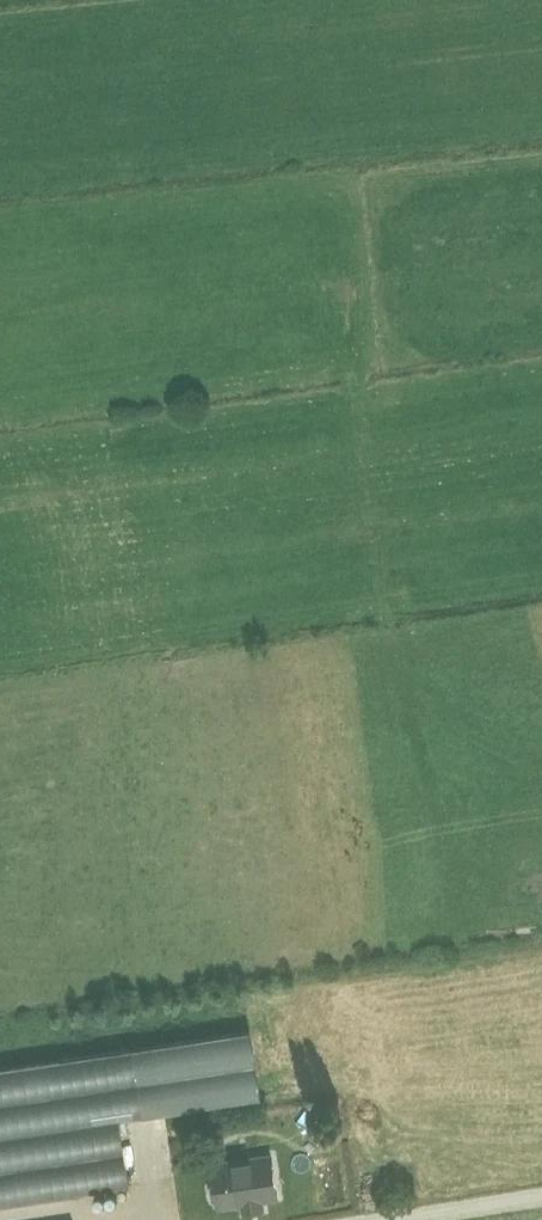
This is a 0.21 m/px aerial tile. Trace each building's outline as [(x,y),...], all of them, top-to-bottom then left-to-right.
[(128,1183),(118,1117),(259,1095),(249,1029),(0,1067),(0,1202),(128,1183)] [(159,1121),(123,1125),(126,1154),(162,1150),(159,1121)] [(218,1206),(243,1202),(245,1211),(263,1208),(261,1199),(278,1196),(271,1155),(211,1164),(218,1206)]
